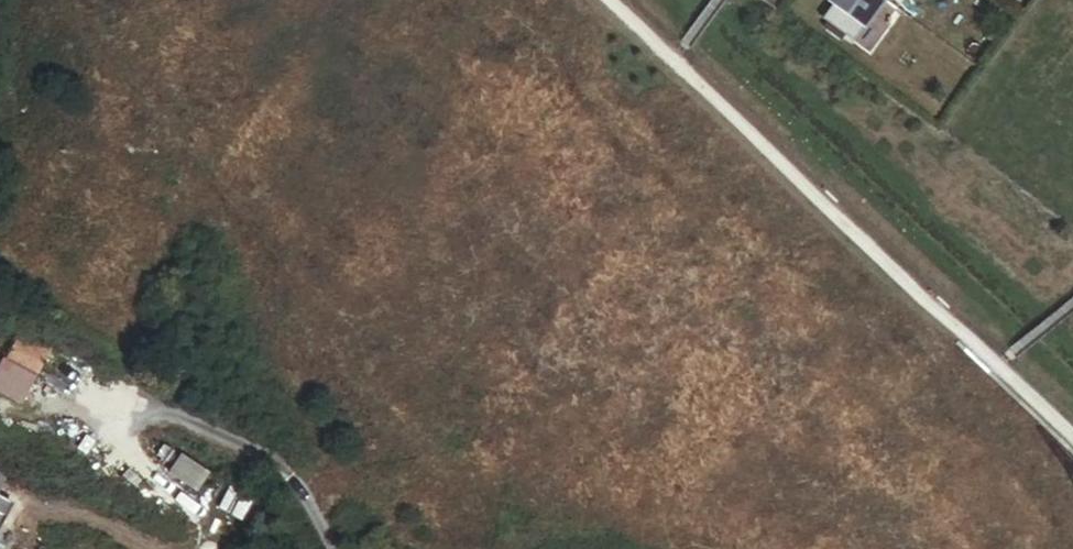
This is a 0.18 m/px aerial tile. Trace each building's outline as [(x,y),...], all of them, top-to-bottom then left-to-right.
[(884,0),(827,0),(826,1),(832,5),(822,19),(853,42),(884,0)] [(54,348),(22,330),(0,369),(0,393),(21,405),(54,348)] [(0,495),(0,513),(6,517),(14,503),(0,495)]
